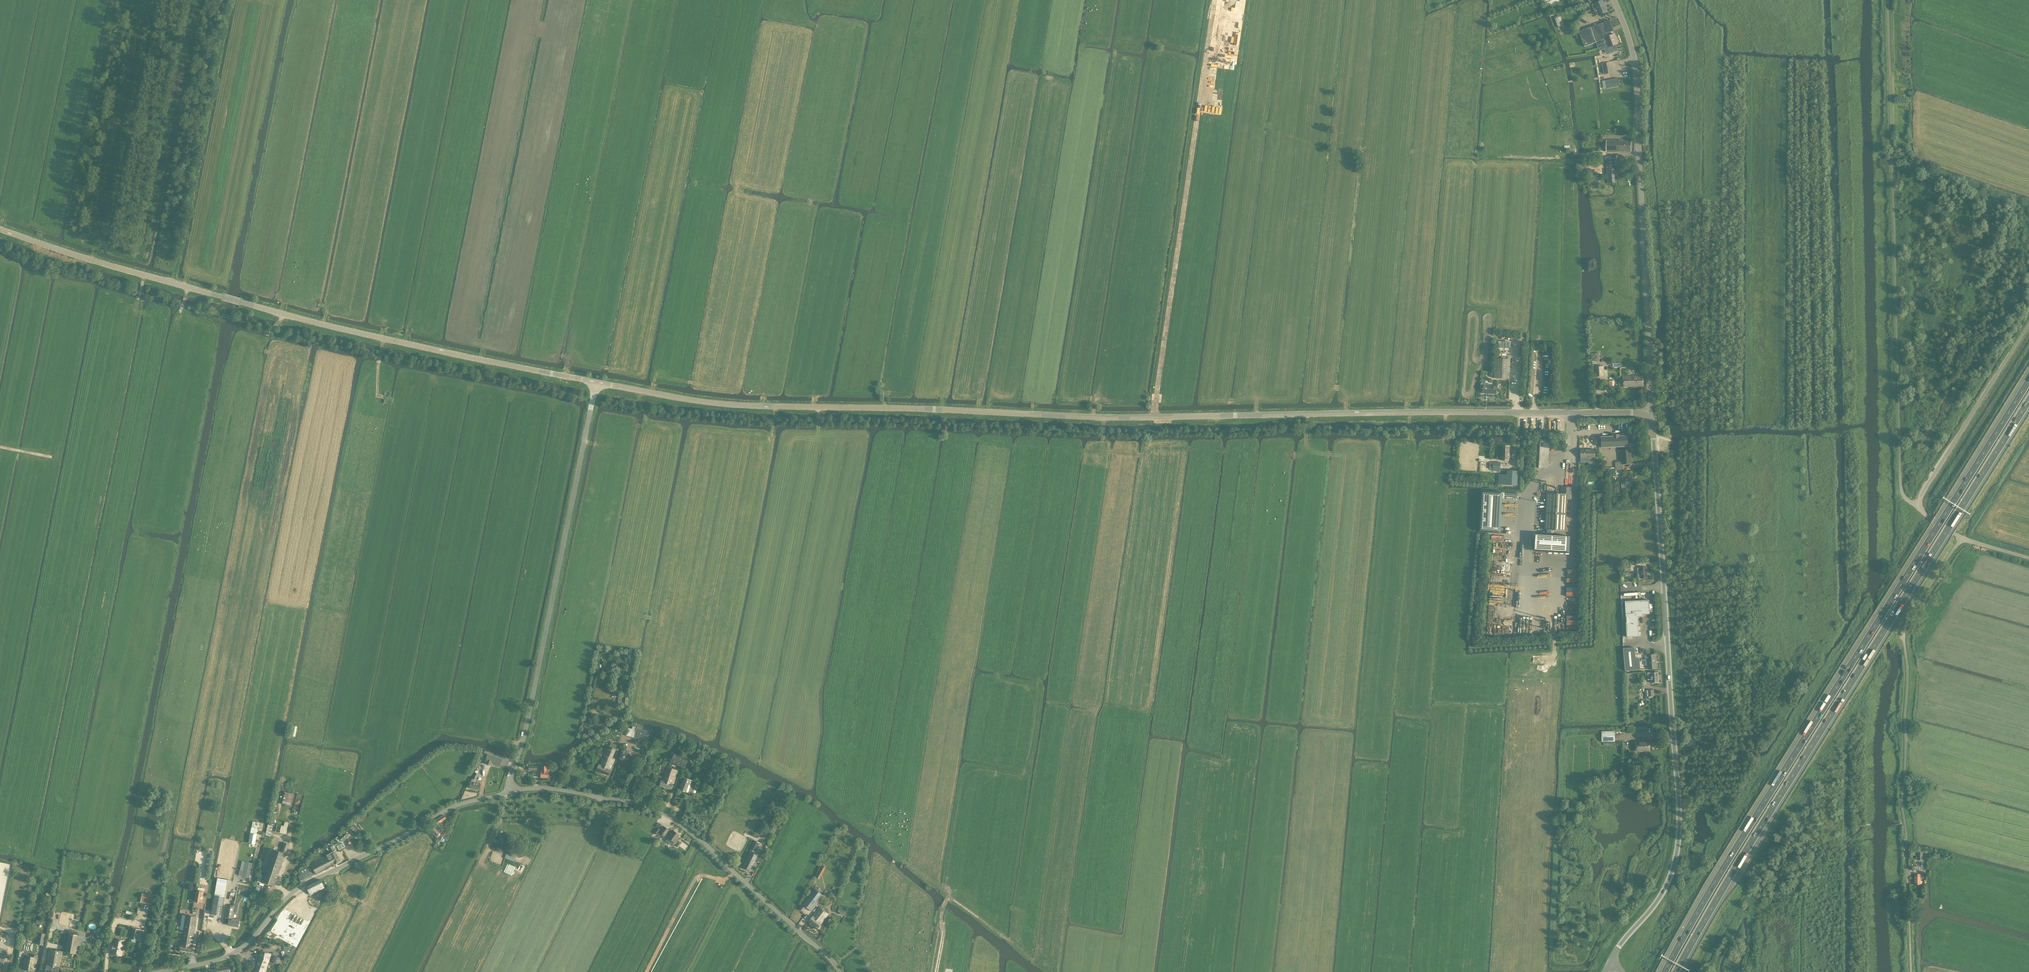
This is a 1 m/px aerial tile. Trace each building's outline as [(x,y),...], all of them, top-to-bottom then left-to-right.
[(1597,15),(1607,11),(1603,1),(1592,5),(1597,15)] [(1564,25),(1560,15),(1555,17),(1558,27),(1564,25)] [(1603,35),(1611,32),(1610,28),(1612,27),(1610,20),(1591,27),(1579,31),(1584,47),(1596,43),(1605,39),(1603,35)] [(1609,39),(1602,42),(1604,47),(1607,45),(1609,51),(1618,48),(1616,45),(1618,44),(1615,34),(1614,34),(1608,36),(1609,39)] [(1618,78),(1608,80),(1609,88),(1620,86),(1618,78)] [(1607,140),(1607,151),(1631,151),(1631,140),(1620,140),(1607,140)] [(1607,168),(1621,167),(1620,156),(1606,156),(1607,168)] [(1603,174),(1593,174),(1593,171),(1588,171),(1588,184),(1593,184),(1603,183),(1603,174)] [(1599,361),(1599,353),(1591,353),(1591,361),(1599,361)] [(1509,379),(1511,359),(1496,358),(1495,378),(1509,379)] [(1596,377),(1604,377),(1604,366),(1595,367),(1596,377)] [(1635,376),(1623,376),(1624,387),(1644,386),(1643,376),(1636,376),(1635,376)] [(1497,386),(1489,385),(1489,384),(1488,383),(1482,383),(1481,384),(1481,388),(1483,388),(1483,393),(1497,394),(1497,386)] [(1614,437),(1602,437),(1602,447),(1628,446),(1628,436),(1620,436),(1620,435),(1614,435),(1614,437)] [(1622,461),(1615,462),(1616,471),(1621,470),(1623,470),(1623,464),(1632,464),(1631,450),(1624,450),(1624,448),(1619,448),(1619,453),(1622,453),(1622,461)] [(1596,458),(1596,450),(1581,449),(1581,458),(1596,458)] [(1518,471),(1508,471),(1507,475),(1502,475),(1502,485),(1517,486),(1518,471)] [(1634,485),(1634,479),(1626,479),(1626,475),(1623,475),(1623,482),(1621,483),(1622,488),(1630,487),(1630,486),(1634,485)] [(1566,531),(1567,515),(1568,499),(1572,499),(1572,487),(1562,487),(1562,494),(1544,493),(1544,496),(1547,496),(1546,513),(1546,524),(1545,530),(1552,530),(1566,531)] [(1502,492),(1482,491),(1480,531),(1500,532),(1502,492)] [(1535,534),(1534,549),(1569,551),(1570,536),(1535,534)] [(1640,568),(1637,568),(1638,579),(1641,578),(1648,578),(1647,567),(1640,568)] [(1568,583),(1568,592),(1580,592),(1580,583),(1568,583)] [(1567,597),(1567,625),(1579,625),(1580,597),(1567,597)] [(1627,637),(1639,636),(1639,626),(1637,626),(1636,615),(1650,614),(1649,600),(1625,601),(1627,637)] [(1624,648),(1624,654),(1625,671),(1641,669),(1640,658),(1636,658),(1635,647),(1624,648)] [(1648,655),(1649,669),(1657,668),(1655,654),(1648,655)] [(1651,674),(1648,674),(1649,678),(1652,678),(1652,683),(1659,682),(1658,672),(1651,673),(1651,674)] [(626,735),(646,741),(649,731),(641,729),(641,728),(637,727),(636,728),(636,727),(633,726),(632,729),(628,728),(626,735)] [(1602,739),(1615,739),(1615,731),(1602,731),(1602,739)] [(1650,742),(1636,742),(1636,751),(1650,751),(1650,742)] [(600,760),(596,770),(608,775),(614,759),(612,758),(617,745),(610,743),(609,746),(606,746),(603,754),(604,755),(601,761),(600,760)] [(621,752),(618,758),(623,762),(624,761),(626,763),(630,761),(631,758),(630,754),(627,753),(626,753),(627,747),(623,747),(621,752)] [(671,751),(669,756),(672,757),(670,762),(683,768),(687,760),(673,754),(674,752),(671,751)] [(502,759),(487,754),(485,763),(492,766),(492,764),(499,766),(502,759)] [(661,780),(659,786),(671,790),(673,783),(673,784),(678,770),(666,767),(662,780),(661,780)] [(683,777),(678,788),(691,794),(696,782),(683,777)] [(290,806),(293,794),(285,792),(282,804),(290,806)] [(284,826),(277,824),(275,832),(286,834),(288,823),(285,822),(284,826)] [(360,830),(357,827),(354,824),(349,829),(355,834),(360,830)] [(434,827),(430,831),(436,837),(437,836),(438,837),(437,838),(440,841),(443,836),(440,833),(438,831),(441,828),(438,825),(434,827)] [(664,827),(660,833),(664,836),(664,835),(668,837),(666,841),(672,845),(674,842),(675,843),(679,839),(677,838),(679,835),(673,831),(672,832),(664,827)] [(771,827),(766,837),(770,839),(775,829),(771,827)] [(344,831),(338,837),(342,841),(344,840),(344,839),(349,835),(344,831)] [(750,849),(750,850),(753,851),(754,852),(759,843),(754,840),(751,847),(750,849)] [(285,854),(289,844),(284,843),(281,852),(274,849),(262,881),(274,886),(285,854)] [(332,846),(328,848),(331,852),(329,853),(335,864),(337,863),(338,863),(340,863),(340,861),(341,861),(335,850),(332,846)] [(750,853),(743,867),(749,870),(754,860),(757,856),(753,854),(752,854),(753,851),(750,850),(749,852),(750,853)] [(327,856),(311,865),(316,874),(335,864),(329,853),(327,855),(327,856)] [(240,870),(239,875),(249,877),(252,863),(245,862),(243,871),(240,870)] [(820,879),(826,868),(821,865),(815,877),(820,879)] [(302,870),(298,876),(301,882),(312,876),(307,867),(302,870)] [(1924,874),(1915,874),(1915,885),(1920,885),(1920,878),(1924,878),(1924,874)] [(310,895),(324,888),(320,879),(306,887),(310,895)] [(202,903),(204,888),(198,887),(196,899),(196,902),(202,903)] [(824,896),(814,888),(799,908),(803,911),(806,907),(812,911),(824,896)] [(327,894),(336,899),(339,894),(330,889),(327,894)] [(153,895),(143,893),(141,900),(152,902),(153,895)] [(215,895),(211,914),(221,916),(224,896),(215,895)] [(225,917),(224,922),(228,923),(228,925),(238,927),(239,920),(233,919),(234,912),(233,912),(232,912),(233,907),(227,906),(225,917)] [(811,918),(809,920),(819,927),(820,925),(828,914),(820,907),(811,918)] [(180,950),(191,951),(191,946),(193,934),(196,917),(186,916),(182,915),(180,930),(184,930),(181,944),(181,945),(180,950)] [(300,924),(303,920),(294,915),(292,920),(300,924)] [(142,941),(144,931),(132,928),(130,938),(142,941)] [(68,933),(65,952),(75,954),(77,945),(75,945),(77,935),(68,933)] [(121,956),(125,941),(114,939),(111,954),(121,956)] [(47,965),(59,967),(62,951),(50,949),(47,965)] [(270,954),(258,951),(256,958),(259,959),(254,971),(264,971),(270,954)] [(35,971),(38,955),(28,954),(28,956),(25,956),(24,958),(22,969),(35,971)]
